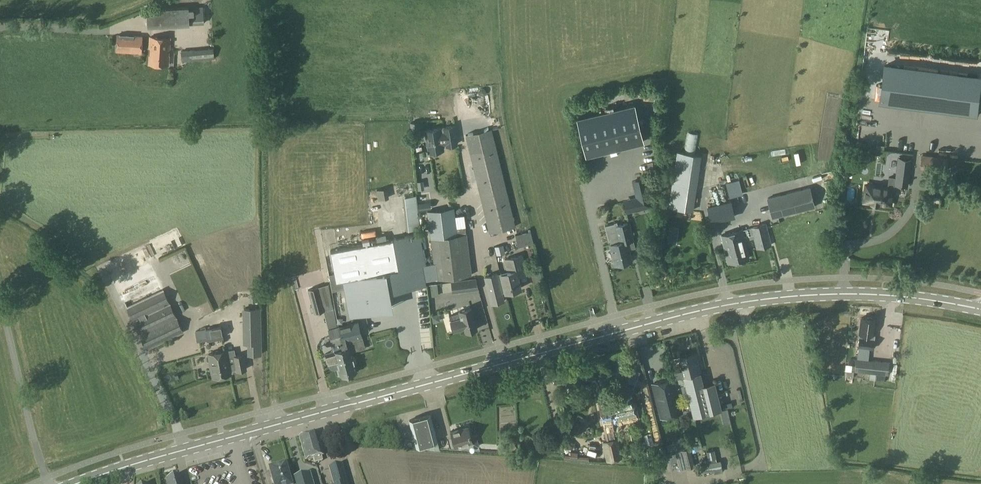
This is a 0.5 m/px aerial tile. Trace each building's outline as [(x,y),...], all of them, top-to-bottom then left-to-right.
[(147,27),(204,25),(203,6),(147,9),(147,27)] [(894,65),(898,36),(881,33),(877,63),(894,65)] [(141,53),(142,36),(117,35),(116,51),(141,53)] [(169,65),(170,38),(150,37),(149,64),(169,65)] [(198,60),(197,49),(181,50),(182,61),(191,60),(198,60)] [(976,86),(880,70),(873,105),(970,121),(976,86)] [(634,104),(577,117),(586,155),(643,141),(634,104)] [(485,117),(478,119),(480,127),(487,125),(485,117)] [(440,134),(440,129),(426,131),(429,152),(443,150),(442,144),(446,143),(447,146),(457,144),(454,126),(444,128),(445,133),(440,134)] [(489,232),(515,226),(492,128),(465,135),(489,232)] [(693,211),(701,155),(677,151),(669,207),(693,211)] [(927,169),(929,170),(946,171),(947,158),(947,157),(928,155),(928,156),(927,169)] [(866,184),(863,201),(871,202),(871,203),(878,203),(890,205),(891,200),(893,200),(895,188),(894,188),(894,184),(900,185),(900,186),(902,186),(902,185),(907,186),(910,159),(898,158),(896,178),(889,177),(888,187),(866,184)] [(652,207),(645,177),(631,180),(635,196),(638,210),(652,207)] [(725,183),(729,198),(735,196),(731,181),(725,183)] [(378,200),(389,197),(387,187),(376,190),(378,200)] [(773,218),(815,207),(810,188),(768,199),(773,218)] [(616,195),(599,199),(600,205),(617,200),(616,195)] [(417,208),(434,208),(434,197),(417,198),(417,208)] [(712,223),(734,217),(730,202),(708,207),(712,223)] [(427,211),(435,279),(472,275),(466,227),(457,227),(454,208),(427,211)] [(616,265),(631,261),(627,241),(633,240),(629,223),(616,226),(616,223),(605,225),(609,241),(613,240),(614,244),(611,244),(616,265)] [(747,235),(743,236),(742,230),(721,235),(729,263),(749,258),(744,240),(754,238),(757,249),(771,245),(766,224),(745,230),(747,235)] [(408,285),(423,285),(422,270),(419,271),(417,230),(405,231),(408,285)] [(518,247),(533,243),(530,231),(514,235),(518,247)] [(394,239),(331,251),(338,288),(343,287),(345,296),(366,293),(364,283),(401,277),(394,239)] [(709,250),(699,251),(701,261),(710,260),(709,250)] [(500,273),(505,292),(521,287),(517,273),(525,271),(521,254),(505,259),(508,271),(500,273)] [(147,349),(183,332),(149,262),(113,279),(147,349)] [(542,280),(540,270),(533,271),(535,282),(542,280)] [(502,293),(505,292),(500,273),(485,277),(492,304),(504,300),(502,293)] [(453,293),(479,289),(476,279),(452,282),(453,293)] [(314,313),(325,310),(319,287),(308,290),(314,313)] [(260,307),(244,308),(245,343),(249,343),(249,354),(261,353),(260,307)] [(454,332),(464,329),(466,332),(477,329),(473,314),(473,315),(471,308),(459,311),(459,314),(450,316),(451,321),(450,321),(454,332)] [(874,339),(872,339),(874,319),(861,318),(859,333),(860,333),(858,347),(873,348),(874,339)] [(356,371),(348,340),(362,337),(358,321),(339,326),(343,342),(340,342),(341,345),(349,373),(356,371)] [(197,341),(223,337),(221,326),(205,329),(206,329),(195,331),(197,341)] [(341,375),(349,373),(341,345),(340,342),(343,342),(339,326),(328,329),(333,348),(332,352),(326,353),(329,364),(330,366),(331,367),(332,367),(333,368),(335,368),(336,368),(337,368),(339,375),(341,375)] [(230,371),(227,357),(226,350),(208,354),(213,377),(231,374),(230,371)] [(698,373),(697,368),(700,367),(696,352),(679,356),(684,376),(683,377),(693,416),(721,409),(714,382),(703,385),(700,372),(698,373)] [(230,371),(237,370),(237,371),(246,369),(243,354),(234,356),(227,357),(230,371)] [(889,374),(890,362),(857,359),(856,371),(869,372),(886,374),(889,374)] [(885,381),(886,374),(869,372),(869,379),(885,381)] [(625,383),(634,380),(632,373),(623,375),(625,383)] [(660,417),(682,412),(674,379),(652,385),(660,417)] [(611,409),(615,425),(637,419),(632,395),(616,399),(617,406),(613,406),(614,408),(611,409)] [(611,409),(614,408),(613,406),(617,406),(616,399),(599,403),(607,440),(601,441),(606,461),(622,457),(617,437),(615,438),(612,429),(614,429),(613,425),(615,425),(611,409)] [(422,445),(438,441),(431,415),(409,420),(415,443),(422,445)] [(580,435),(585,426),(576,421),(571,431),(580,435)] [(455,446),(472,442),(468,426),(451,431),(455,446)] [(321,457),(323,456),(316,433),(299,438),(306,461),(313,459),(315,464),(322,461),(321,457)] [(681,450),(686,468),(695,466),(690,447),(681,450)] [(718,472),(717,468),(721,467),(719,461),(717,461),(714,449),(707,451),(709,459),(705,460),(706,463),(702,464),(703,471),(714,469),(715,473),(718,472)] [(588,461),(588,456),(577,455),(577,452),(570,451),(569,459),(588,461)] [(647,466),(650,465),(651,465),(660,462),(657,454),(645,457),(646,462),(646,464),(647,466)] [(265,467),(270,465),(266,455),(260,458),(265,467)] [(285,465),(269,470),(273,483),(291,483),(285,465)] [(341,466),(329,469),(333,483),(347,483),(341,466)] [(309,475),(293,480),(292,480),(293,483),(312,483),(309,475)]
